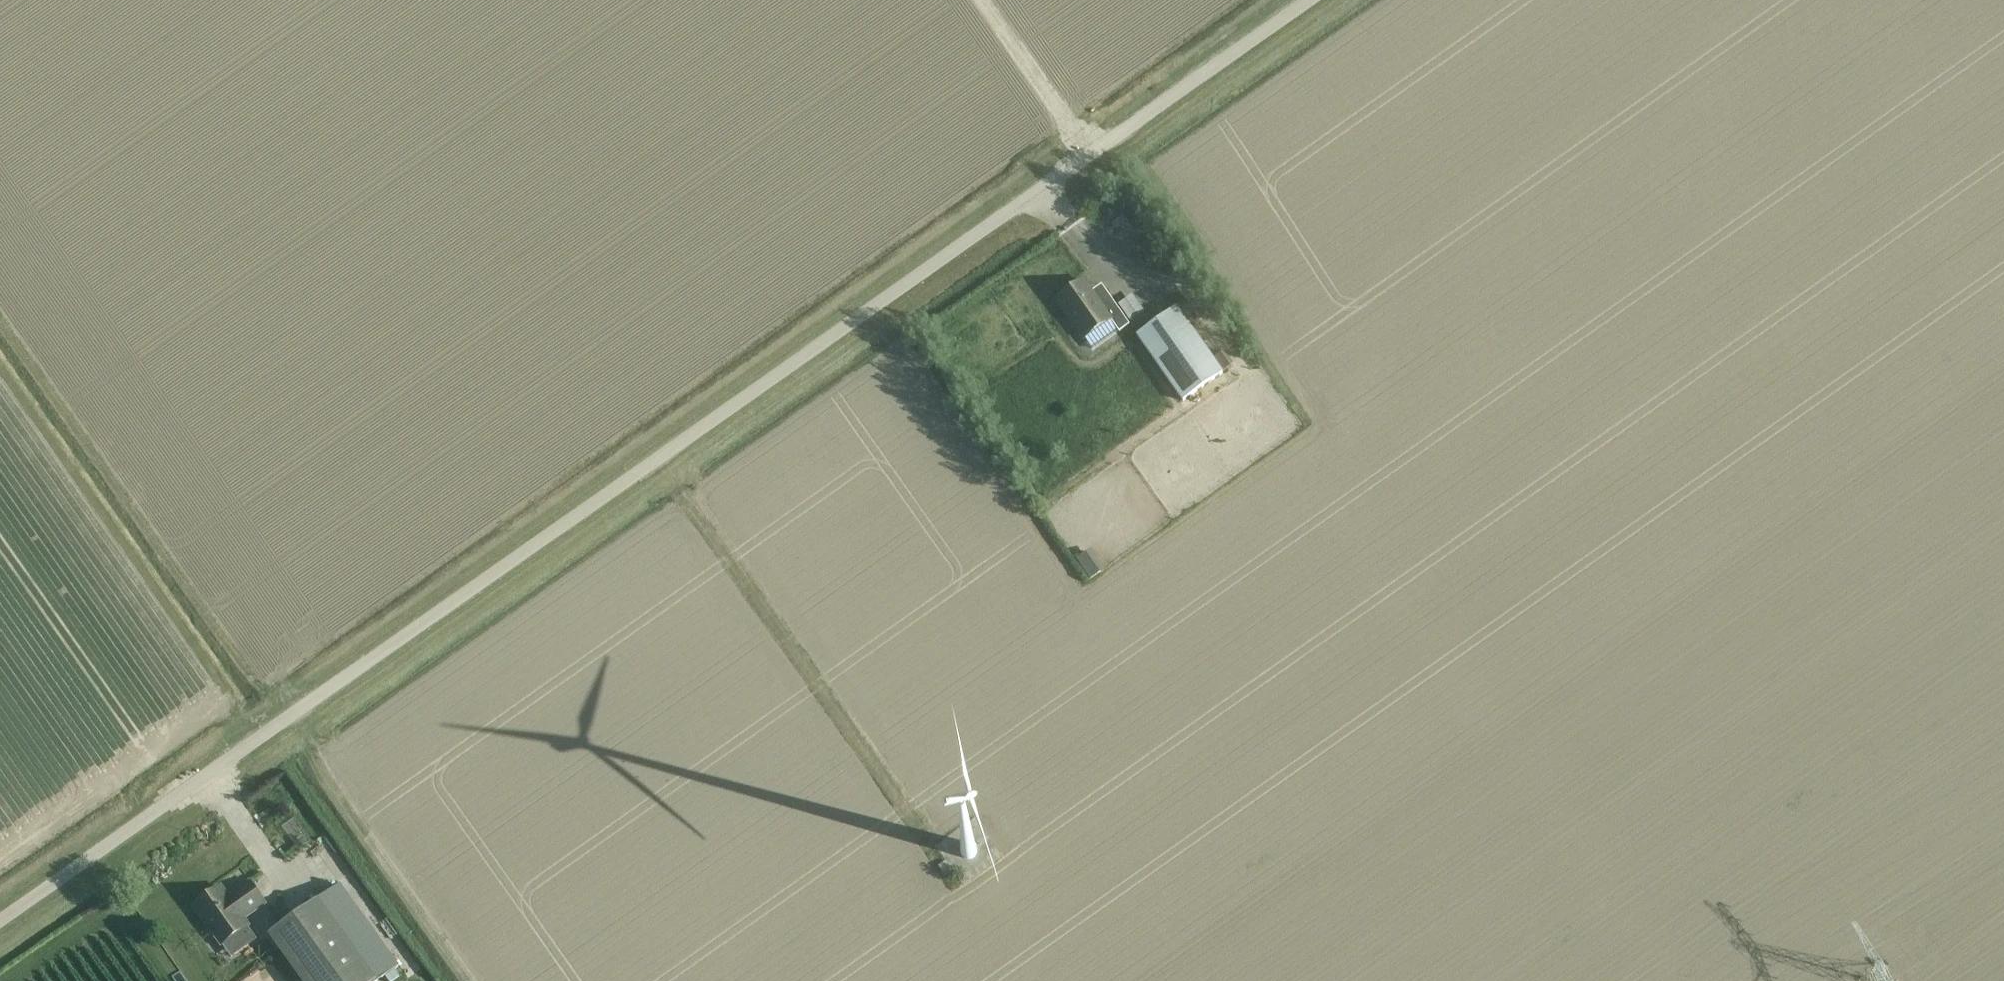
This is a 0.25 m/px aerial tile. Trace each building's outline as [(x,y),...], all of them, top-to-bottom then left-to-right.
[(1130,325),(1115,304),(1106,311),(1084,280),(1057,299),(1084,338),(1111,320),(1119,332),(1130,325)] [(1223,373),(1176,307),(1137,335),(1183,401),(1223,373)] [(1087,552),(1078,558),(1092,578),(1100,572),(1087,552)] [(968,826),(958,829),(965,847),(949,853),(956,873),(982,863),(968,826)] [(195,906),(222,944),(248,926),(244,919),(265,903),(250,882),(235,892),(237,895),(230,899),(221,887),(195,906)] [(377,980),(319,899),(270,935),(303,980),(377,980)]
